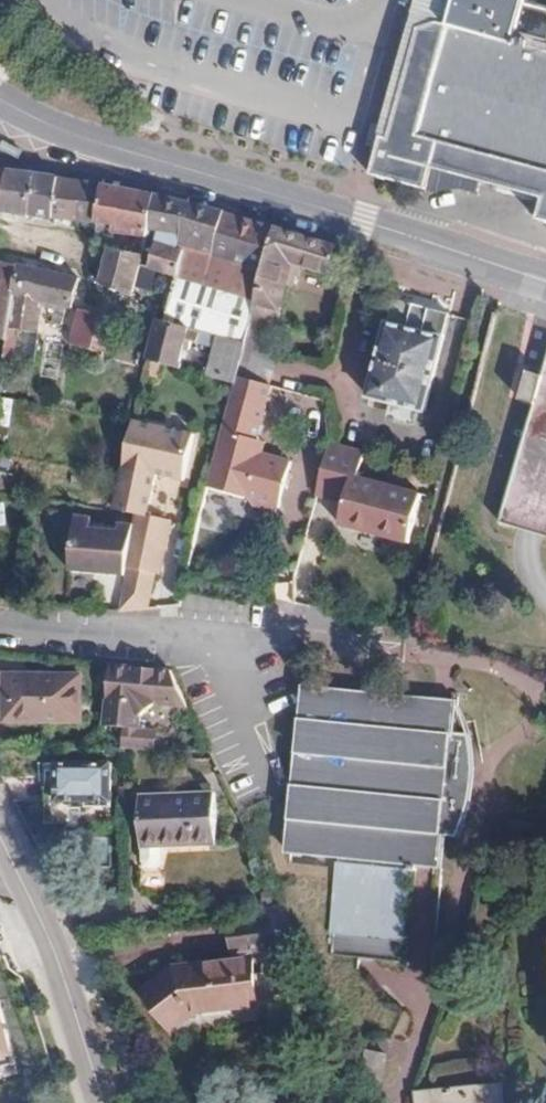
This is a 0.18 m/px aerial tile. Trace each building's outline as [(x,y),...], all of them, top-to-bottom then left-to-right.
[(449,27),(438,24),(419,30),(389,140),(381,138),(366,174),(420,194),(427,173),(539,206),(532,227),(545,231),(545,14),(524,8),(526,0),(456,0),(449,27)] [(419,30),(438,24),(449,27),(456,0),(427,0),(419,30)] [(8,173),(0,172),(0,208),(8,173)] [(0,208),(0,212),(31,218),(37,177),(8,173),(0,208)] [(56,222),(62,180),(37,177),(31,218),(56,222)] [(78,223),(84,183),(62,180),(56,222),(78,223)] [(78,223),(97,225),(103,185),(84,183),(78,223)] [(156,197),(103,185),(97,225),(96,232),(138,238),(147,240),(156,197)] [(243,349),(251,320),(274,228),(201,208),(156,197),(147,240),(142,257),(140,269),(177,278),(167,314),(159,313),(154,330),(147,362),(180,371),(184,352),(190,354),(192,348),(214,354),(207,378),(234,385),(236,377),(243,349)] [(274,228),(251,320),(277,328),(286,293),(293,291),(295,291),(297,287),(299,279),(296,275),(292,272),(294,265),(330,275),(338,248),(274,228)] [(147,240),(138,238),(134,255),(142,257),(147,240)] [(99,283),(132,297),(140,269),(142,257),(134,255),(107,247),(99,283)] [(7,341),(20,269),(0,265),(0,339),(7,341)] [(20,269),(7,341),(3,366),(14,369),(20,332),(37,334),(43,314),(57,318),(55,326),(65,327),(68,310),(72,311),(73,309),(79,280),(20,267),(20,269)] [(392,301),(369,398),(426,412),(450,316),(392,301)] [(122,316),(80,310),(70,346),(115,357),(125,317),(122,316)] [(251,320),(243,349),(276,358),(284,330),(277,328),(251,320)] [(500,524),(527,532),(545,538),(545,368),(543,378),(528,373),(520,401),(535,405),(500,524)] [(217,450),(207,489),(249,500),(255,510),(269,513),(279,508),(290,464),(261,456),(252,454),(256,442),(269,386),(236,377),(234,385),(217,450)] [(134,423),(117,507),(120,508),(135,512),(144,513),(152,476),(179,482),(189,435),(134,423)] [(3,456),(6,437),(9,437),(10,427),(0,426),(0,456),(3,456)] [(264,444),(256,442),(252,454),(261,456),(264,444)] [(331,442),(316,496),(345,504),(340,524),(409,542),(421,495),(357,478),(365,451),(331,442)] [(117,521),(119,522),(133,524),(135,512),(120,508),(117,521)] [(133,524),(126,573),(158,578),(167,532),(169,523),(143,517),(144,513),(135,512),(133,524)] [(75,519),(70,570),(126,574),(126,573),(133,524),(119,522),(117,534),(111,538),(94,537),(89,530),(89,520),(75,519)] [(186,707),(169,671),(147,669),(107,667),(104,727),(139,729),(140,718),(154,705),(186,707)] [(5,677),(0,677),(0,696),(5,696),(5,722),(81,723),(84,723),(84,702),(81,702),(81,677),(5,677)] [(288,855),(339,860),(330,955),(400,963),(410,867),(443,870),(447,837),(459,838),(464,829),(468,820),(470,811),(473,800),(474,788),(474,773),(472,748),(469,737),(467,724),(459,703),(305,688),(288,855)] [(112,765),(57,765),(57,804),(86,804),(86,810),(89,810),(89,823),(109,824),(109,808),(112,808),(112,765)] [(215,794),(140,797),(142,866),(141,891),(166,898),(165,848),(216,846),(215,794)] [(282,905),(261,908),(262,923),(230,926),(234,953),(283,947),(282,943),(297,937),(282,905)] [(175,971),(143,997),(171,1031),(193,1014),(257,1007),(252,962),(175,971)] [(21,1059),(0,985),(0,1065),(21,1059)] [(366,1077),(364,1083),(381,1086),(387,1057),(367,1052),(361,1076),(366,1077)] [(415,1092),(416,1102),(500,1102),(498,1084),(415,1092)]
